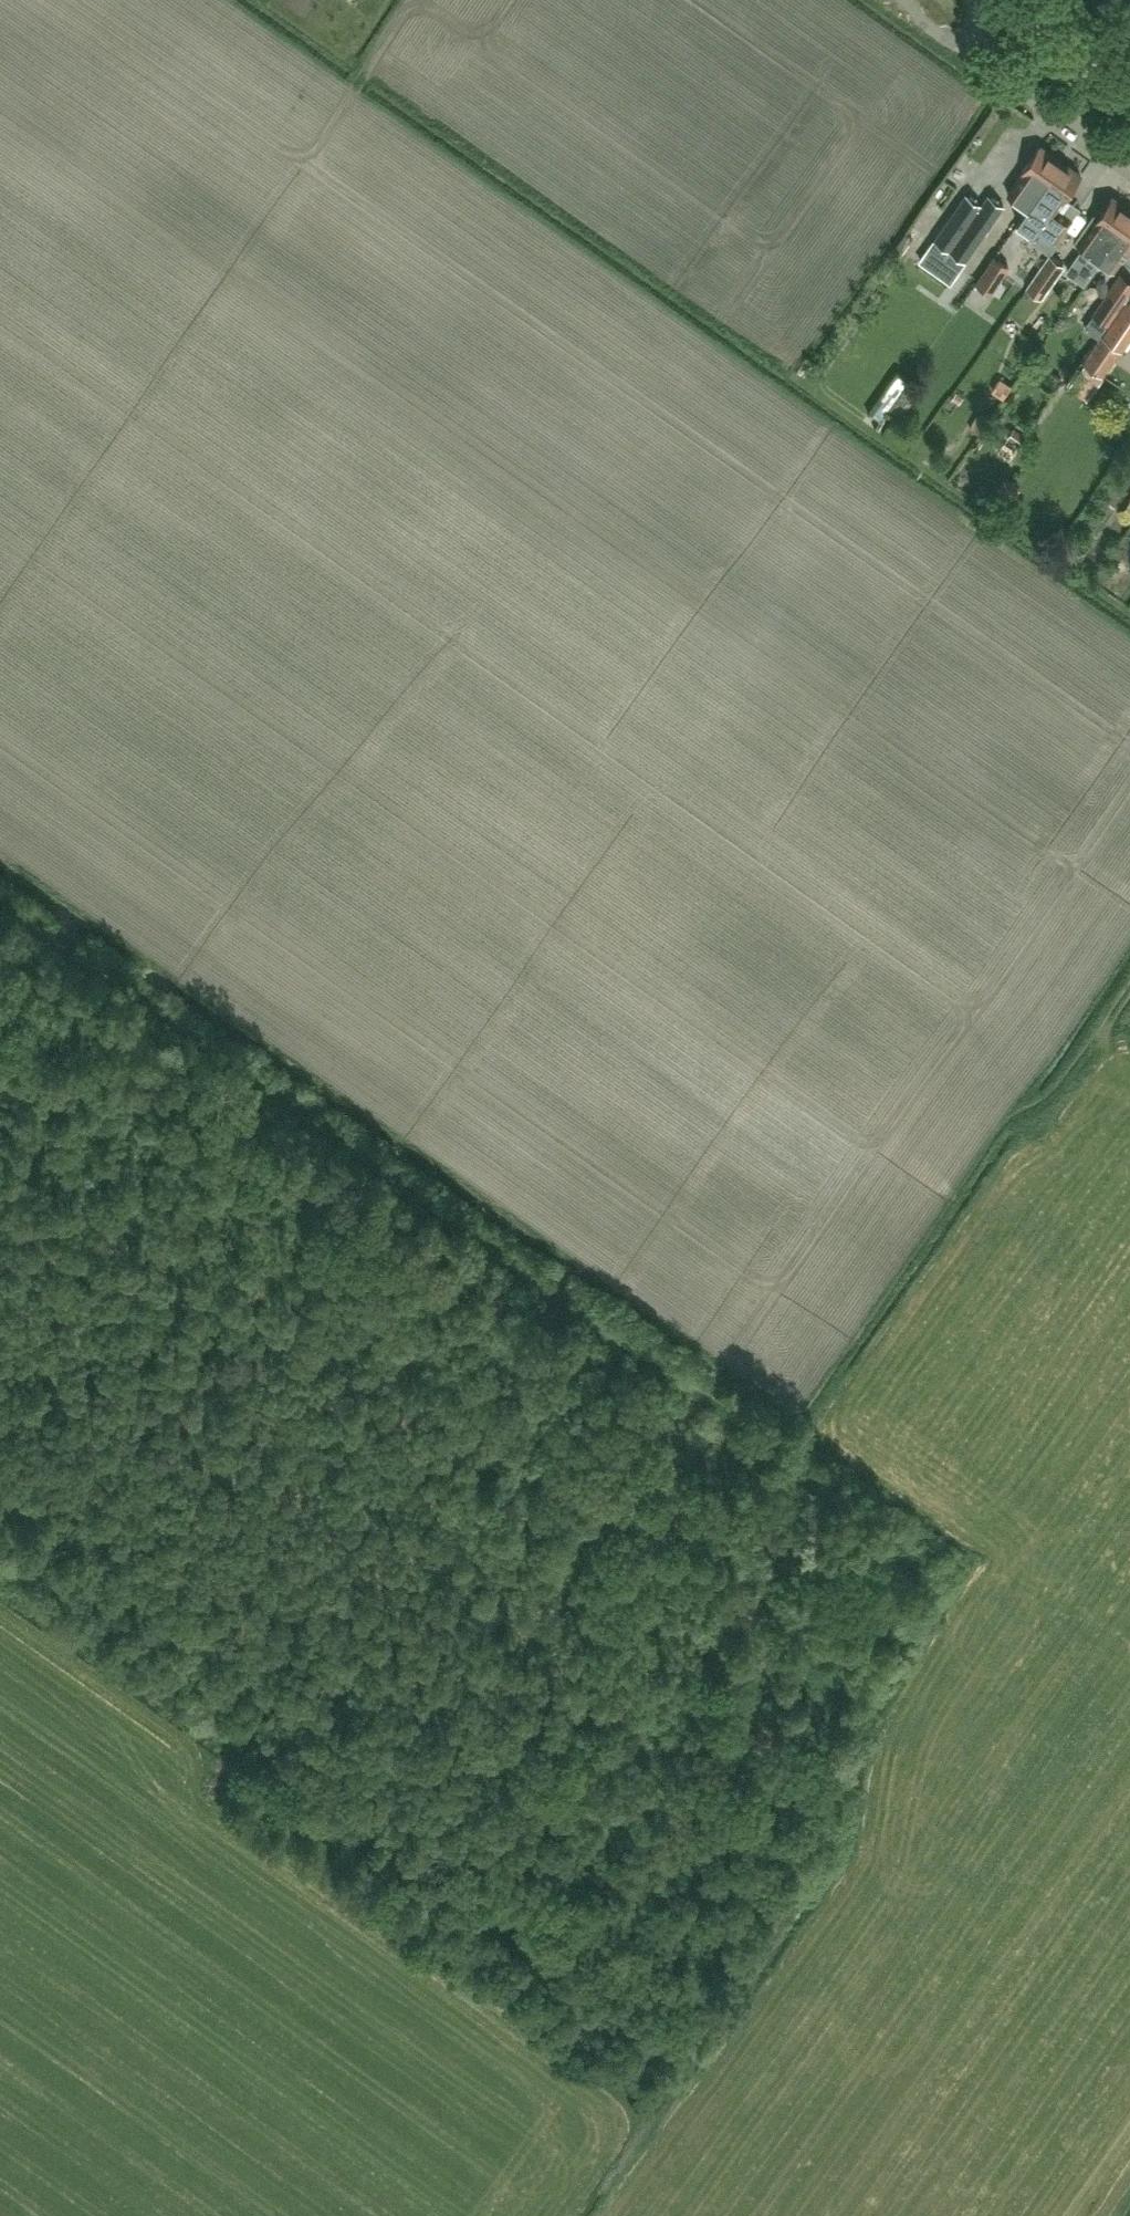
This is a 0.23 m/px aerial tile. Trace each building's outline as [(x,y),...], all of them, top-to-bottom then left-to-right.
[(1022,170),(1023,171),(1008,192),(1028,206),(1061,160),(1040,145),(1022,170)] [(1061,160),(1028,206),(1028,207),(1018,221),(1034,233),(1039,226),(1058,239),(1073,218),(1059,207),(1081,175),(1061,160)] [(1004,205),(989,194),(982,203),(967,192),(934,238),(965,260),(1004,205)] [(1102,259),(1100,258),(1129,216),(1129,209),(1112,196),(1103,210),(1099,208),(1075,241),(1083,247),(1080,251),(1087,256),(1090,252),(1101,260),(1102,259)] [(1101,260),(1115,269),(1123,258),(1129,263),(1129,216),(1100,258),(1102,259),(1101,260)] [(1064,263),(1051,254),(1027,287),(1040,296),(1064,263)] [(1009,265),(995,255),(977,281),(991,291),(1009,265)] [(1099,339),(1123,303),(1108,292),(1084,329),(1099,339)] [(1128,299),(1086,362),(1104,374),(1122,349),(1124,350),(1129,341),(1129,301),(1128,299)]
